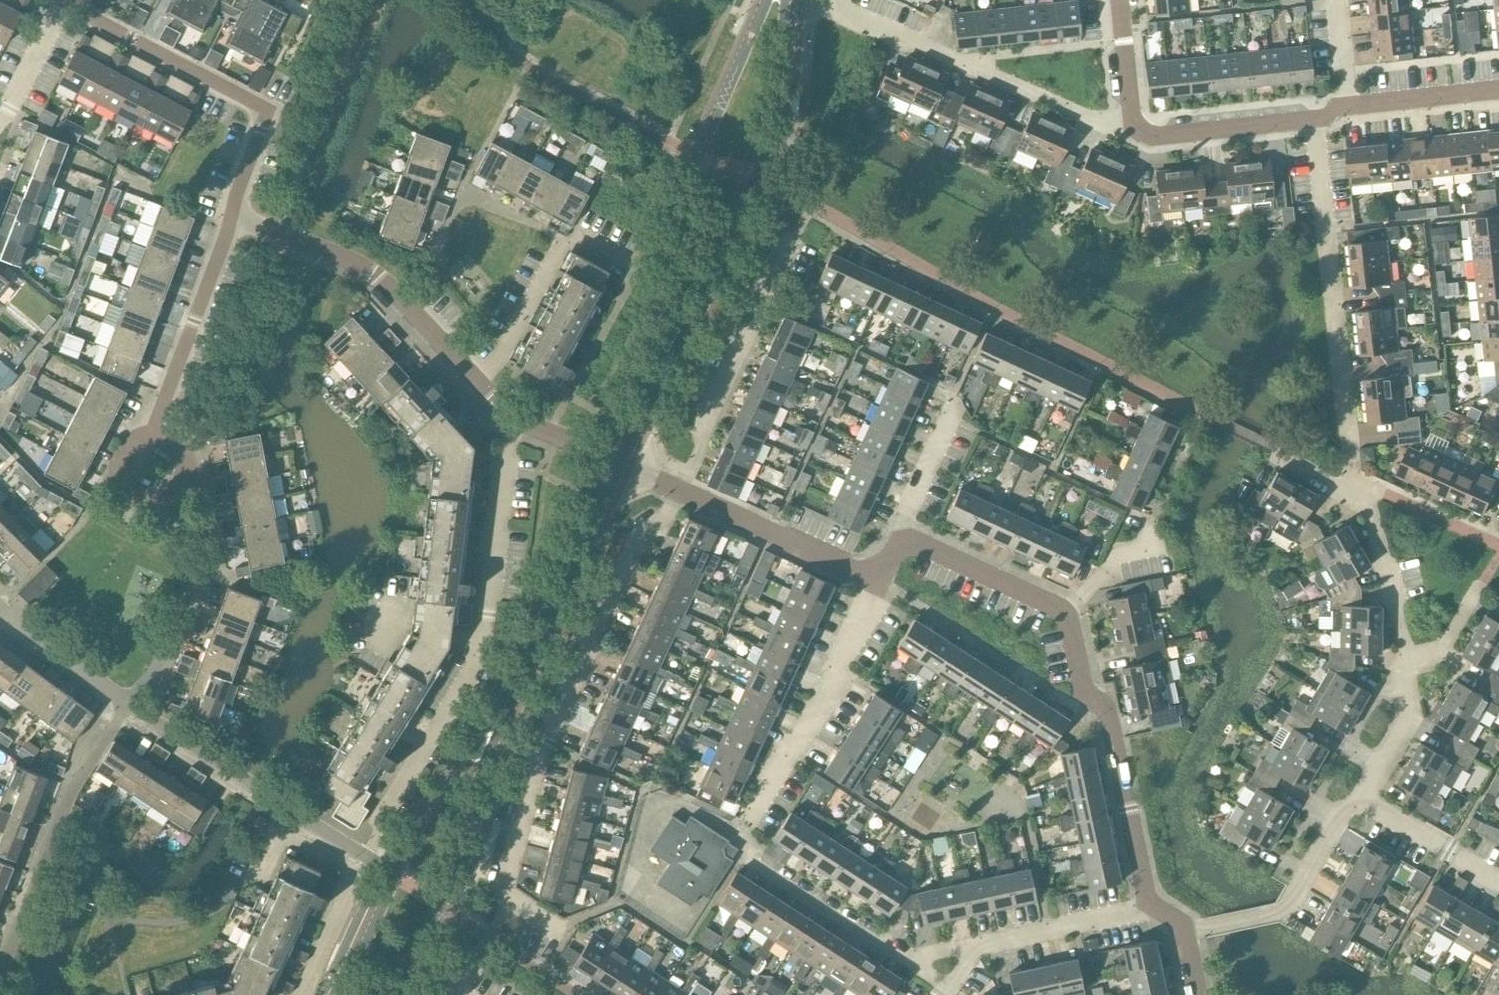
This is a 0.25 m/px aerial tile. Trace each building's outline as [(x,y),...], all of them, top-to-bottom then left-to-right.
[(16,4),(24,8),(28,0),(18,0),(16,4)] [(195,3),(189,0),(173,0),(167,12),(174,16),(172,20),(173,24),(179,27),(183,26),(185,21),(204,31),(213,13),(195,3)] [(195,3),(213,13),(220,0),(196,0),(195,3)] [(224,1),(221,7),(223,10),(228,13),(235,0),(221,0),(224,1)] [(268,0),(235,0),(228,13),(233,16),(237,15),(239,9),(243,11),(237,25),(255,34),(272,2),(268,0)] [(1056,3),(1060,36),(1081,34),(1077,0),(1056,3)] [(1156,16),(1190,12),(1188,0),(1154,0),(1156,16)] [(1372,14),(1410,10),(1409,0),(1371,0),(1372,14)] [(255,34),(273,44),(280,31),(284,33),(282,38),(283,41),(288,44),(292,37),(293,37),(303,18),(272,2),(255,34)] [(0,7),(0,42),(6,45),(22,13),(2,3),(0,7)] [(1039,38),(1060,36),(1056,3),(1036,5),(1039,38)] [(927,4),(923,12),(932,16),(935,7),(927,4)] [(1036,5),(1015,7),(1019,41),(1039,38),(1036,5)] [(1306,15),(1305,6),(1296,6),(1297,16),(1306,15)] [(1015,7),(995,9),(999,43),(1019,41),(1015,7)] [(979,45),(999,43),(995,9),(975,12),(979,45)] [(1263,10),(1264,19),(1273,18),(1272,9),(1263,10)] [(1264,19),(1263,10),(1254,11),(1255,20),(1264,19)] [(1372,14),(1375,35),(1413,31),(1410,10),(1372,14)] [(979,45),(975,12),(954,14),(957,47),(979,45)] [(1223,14),(1224,24),(1233,23),(1232,13),(1223,14)] [(1444,27),(1452,26),(1451,13),(1442,14),(1444,27)] [(1224,24),(1223,14),(1214,15),(1215,25),(1224,24)] [(1182,19),(1183,28),(1184,33),(1192,32),(1192,27),(1191,18),(1182,19)] [(1183,28),(1182,19),(1173,20),(1174,29),(1183,28)] [(1459,33),(1468,32),(1466,20),(1458,21),(1459,33)] [(1147,23),(1148,32),(1157,31),(1156,22),(1147,23)] [(273,44),(255,34),(237,25),(227,43),(245,53),(243,57),(244,61),(250,64),(254,63),(256,58),(264,63),(273,44)] [(1452,26),(1444,27),(1445,39),(1454,38),(1452,26)] [(1413,59),(1413,52),(1415,51),(1413,31),(1375,35),(1377,56),(1399,53),(1400,61),(1413,59)] [(1468,32),(1459,33),(1461,54),(1470,53),(1468,32)] [(86,50),(92,38),(84,34),(78,46),(86,50)] [(1288,47),(1292,81),(1313,79),(1309,45),(1288,47)] [(1288,47),(1268,50),(1272,83),(1292,81),(1288,47)] [(199,48),(195,56),(201,59),(205,51),(199,48)] [(79,92),(95,60),(76,50),(59,82),(79,92)] [(117,66),(123,54),(115,50),(109,62),(117,66)] [(1268,50),(1248,52),(1251,85),(1272,83),(1268,50)] [(1231,88),(1251,85),(1248,52),(1227,54),(1231,88)] [(209,53),(205,62),(211,65),(216,57),(209,53)] [(123,54),(117,66),(124,70),(130,58),(123,54)] [(1211,90),(1231,88),(1227,54),(1207,56),(1211,90)] [(886,73),(876,97),(888,102),(892,93),(911,102),(927,65),(907,56),(903,67),(891,62),(886,73)] [(1207,56),(1187,59),(1190,92),(1211,90),(1207,56)] [(1187,59),(1166,61),(1170,94),(1190,92),(1187,59)] [(79,92),(98,102),(115,70),(95,60),(79,92)] [(1170,94),(1166,61),(1145,63),(1149,97),(1170,94)] [(939,124),(949,101),(938,96),(948,74),(927,65),(911,102),(931,110),(927,119),(939,124)] [(873,68),(860,98),(869,102),(873,92),(869,90),(875,77),(878,79),(881,72),(873,68)] [(98,102),(117,112),(134,80),(115,70),(98,102)] [(155,86),(161,74),(153,70),(147,82),(155,86)] [(161,74),(155,86),(163,90),(169,78),(161,74)] [(153,90),(134,80),(117,112),(136,122),(153,90)] [(974,129),(990,93),(970,84),(961,106),(949,101),(939,124),(951,130),(955,121),(974,129)] [(136,122),(155,132),(172,100),(153,90),(136,122)] [(200,94),(192,90),(186,102),(193,106),(200,94)] [(1002,152),(1012,128),(1001,124),(1011,102),(990,93),(974,129),(994,138),(990,147),(1002,152)] [(155,132),(175,142),(192,111),(172,100),(155,132)] [(530,119),(535,112),(521,104),(517,112),(530,119)] [(535,112),(530,119),(544,126),(548,119),(535,112)] [(1037,157),(1053,121),(1033,112),(1024,133),(1012,128),(1002,152),(1014,158),(1018,149),(1037,157)] [(27,151),(60,164),(68,143),(36,130),(39,125),(24,119),(21,128),(30,132),(28,138),(32,139),(27,151)] [(1053,121),(1037,157),(1052,164),(1044,182),(1061,189),(1075,156),(1064,151),(1074,130),(1053,121)] [(939,124),(934,135),(946,141),(951,130),(939,124)] [(568,140),(572,133),(559,125),(555,133),(568,140)] [(1498,169),(1498,130),(1490,131),(1494,169),(1498,169)] [(1470,133),(1474,171),(1494,169),(1490,131),(1470,133)] [(451,145),(417,133),(410,154),(443,166),(451,145)] [(572,133),(568,140),(582,147),(586,140),(572,133)] [(1454,174),(1474,171),(1470,133),(1450,136),(1454,174)] [(1434,176),(1454,174),(1450,136),(1429,138),(1434,176)] [(1409,140),(1413,178),(1434,176),(1429,138),(1409,140)] [(1393,180),(1413,178),(1409,140),(1389,142),(1393,180)] [(493,187),(512,152),(492,142),(475,173),(487,179),(485,183),(493,187)] [(1389,142),(1369,144),(1373,182),(1393,180),(1389,142)] [(1368,144),(1368,146),(1348,148),(1352,185),(1373,182),(1369,144),(1368,144)] [(607,161),(611,154),(597,146),(593,154),(607,161)] [(1071,165),(1075,156),(1061,189),(1073,194),(1077,186),(1096,194),(1112,157),(1092,149),(1083,170),(1071,165)] [(16,170),(52,184),(60,164),(27,151),(23,163),(19,162),(16,170)] [(531,163),(512,152),(493,187),(501,191),(503,188),(514,194),(531,163)] [(435,186),(438,178),(443,166),(410,154),(402,174),(435,186)] [(1112,157),(1096,194),(1115,203),(1111,211),(1124,217),(1134,193),(1123,188),(1133,166),(1112,157)] [(1269,159),(1247,161),(1249,178),(1251,201),(1253,211),(1273,208),(1287,207),(1284,181),(1272,183),(1271,178),(1269,159)] [(448,168),(462,173),(465,165),(452,160),(448,168)] [(1249,178),(1247,161),(1225,164),(1228,187),(1215,189),(1218,214),(1232,213),(1231,203),(1251,201),(1249,178)] [(531,163),(514,194),(525,200),(523,204),(531,208),(550,173),(531,163)] [(1179,169),(1180,178),(1183,209),(1204,206),(1205,216),(1218,214),(1215,189),(1203,190),(1201,167),(1179,169)] [(462,173),(448,168),(445,177),(458,181),(462,173)] [(1180,178),(1179,169),(1157,171),(1159,195),(1147,196),(1150,222),(1163,221),(1162,211),(1183,209),(1180,178)] [(52,184),(16,170),(12,178),(16,179),(12,192),(45,204),(52,184)] [(569,184),(559,178),(550,173),(531,208),(539,212),(541,208),(552,215),(569,184)] [(428,207),(435,186),(402,174),(395,194),(428,207)] [(569,184),(552,215),(563,221),(561,225),(570,229),(573,225),(573,224),(589,194),(569,184)] [(92,199),(100,202),(106,188),(98,185),(92,199)] [(114,187),(108,202),(116,205),(121,190),(114,187)] [(37,224),(45,204),(12,192),(7,203),(3,202),(0,210),(37,224)] [(420,227),(428,207),(395,194),(387,215),(420,227)] [(1478,202),(1479,211),(1498,209),(1498,200),(1489,201),(1489,195),(1477,197),(1478,202)] [(100,202),(92,199),(87,214),(95,217),(100,202)] [(433,209),(446,214),(450,204),(437,199),(433,209)] [(1479,211),(1478,202),(1465,204),(1466,212),(1479,211)] [(153,226),(186,238),(195,217),(161,205),(153,226)] [(1450,206),(1436,207),(1437,216),(1450,215),(1450,206)] [(1417,209),(1418,218),(1430,216),(1429,208),(1417,209)] [(446,214),(433,209),(430,217),(443,222),(446,214)] [(1418,218),(1417,209),(1396,211),(1396,220),(1418,218)] [(29,244),(37,224),(0,210),(0,219),(1,220),(0,222),(0,233),(29,244)] [(1376,213),(1377,222),(1389,221),(1389,212),(1376,213)] [(1377,222),(1376,213),(1364,215),(1365,223),(1377,222)] [(98,229),(106,231),(111,217),(103,214),(98,229)] [(414,245),(420,227),(387,215),(379,236),(412,248),(410,253),(424,258),(427,250),(414,245)] [(1498,236),(1498,215),(1471,218),(1473,239),(1498,236)] [(77,240),(85,243),(90,228),(82,225),(77,240)] [(153,226),(146,246),(179,259),(186,238),(153,226)] [(1353,265),(1389,261),(1387,240),(1401,239),(1400,226),(1376,228),(1377,240),(1350,243),(1353,265)] [(106,231),(98,229),(93,243),(100,246),(106,231)] [(1434,243),(1442,242),(1441,230),(1432,231),(1434,243)] [(0,233),(0,258),(21,266),(29,244),(0,233)] [(1473,239),(1476,259),(1498,256),(1498,236),(1473,239)] [(85,243),(77,240),(72,254),(79,257),(85,243)] [(171,279),(179,259),(146,246),(138,266),(171,279)] [(609,271),(575,253),(516,362),(549,380),(550,380),(560,385),(565,377),(566,377),(569,378),(574,375),(575,371),(572,368),(560,361),(609,271)] [(837,293),(851,262),(832,253),(817,284),(837,293)] [(83,269),(91,272),(96,257),(88,254),(83,269)] [(1476,259),(1478,279),(1498,277),(1498,256),(1476,259)] [(75,269),(67,266),(52,261),(48,272),(63,278),(61,281),(69,284),(75,269)] [(1389,261),(1353,265),(1355,287),(1382,284),(1383,296),(1407,294),(1406,281),(1392,282),(1389,261)] [(870,271),(851,262),(837,293),(855,301),(870,271)] [(164,299),(171,279),(138,266),(130,287),(164,299)] [(91,272),(83,269),(77,283),(85,286),(91,272)] [(1438,284),(1447,283),(1445,270),(1437,271),(1438,284)] [(855,301),(874,310),(888,279),(870,271),(855,301)] [(10,281),(0,273),(0,294),(10,281)] [(1478,279),(1480,300),(1498,298),(1498,277),(1478,279)] [(874,310),(892,318),(907,288),(888,279),(874,310)] [(1447,283),(1438,284),(1439,296),(1448,295),(1447,283)] [(130,287),(123,307),(156,319),(164,299),(130,287)] [(892,318),(911,327),(925,296),(907,288),(892,318)] [(1408,328),(1406,307),(1408,306),(1407,294),(1383,296),(1384,308),(1358,311),(1360,333),(1397,329),(1408,328)] [(68,309),(75,312),(81,298),(73,295),(68,309)] [(911,327),(929,336),(944,305),(925,296),(911,327)] [(1482,320),(1498,318),(1498,298),(1480,300),(1482,320)] [(110,302),(102,322),(148,340),(156,319),(123,307),(110,302)] [(792,312),(801,316),(805,307),(796,303),(792,312)] [(929,336),(948,344),(962,314),(944,305),(929,336)] [(75,312),(68,309),(62,324),(70,327),(75,312)] [(1442,324),(1451,323),(1450,311),(1441,312),(1442,324)] [(46,332),(56,319),(49,314),(39,326),(46,332)] [(967,353),(981,322),(962,314),(948,344),(967,353)] [(775,334),(806,348),(815,329),(784,315),(775,334)] [(353,316),(324,343),(339,359),(367,332),(353,316)] [(1485,340),(1498,339),(1498,318),(1482,320),(1485,340)] [(102,322),(95,342),(108,347),(141,360),(148,340),(102,322)] [(840,334),(844,325),(836,322),(832,330),(840,334)] [(1451,323),(1442,324),(1444,337),(1452,336),(1451,323)] [(844,325),(840,334),(848,338),(852,329),(844,325)] [(385,344),(395,334),(389,328),(379,337),(385,344)] [(60,329),(54,345),(62,347),(65,340),(79,346),(82,338),(68,332),(60,329)] [(1391,364),(1414,361),(1413,349),(1399,350),(1397,329),(1360,333),(1362,355),(1389,352),(1391,364)] [(381,347),(367,332),(339,359),(353,374),(381,347)] [(986,332),(973,361),(989,369),(986,374),(984,373),(981,380),(988,385),(1008,342),(986,332)] [(395,334),(385,344),(391,351),(402,341),(395,334)] [(797,367),(806,348),(775,334),(767,353),(797,367)] [(21,348),(28,353),(37,342),(31,336),(21,348)] [(877,351),(881,342),(873,339),(869,347),(877,351)] [(1498,385),(1498,339),(1485,340),(1487,361),(1495,360),(1498,386),(1498,385)] [(881,342),(877,351),(885,355),(889,346),(881,342)] [(1028,352),(1008,342),(988,385),(996,387),(999,380),(997,379),(1000,374),(1015,381),(1028,352)] [(141,360),(108,347),(100,369),(133,381),(141,360)] [(367,388),(395,362),(381,347),(353,374),(367,388)] [(28,353),(21,348),(11,360),(18,365),(28,353)] [(50,351),(42,348),(35,362),(42,366),(50,351)] [(1029,404),(1049,361),(1028,352),(1015,381),(1030,388),(1027,393),(1026,392),(1023,399),(1029,404)] [(767,353),(758,371),(789,385),(797,367),(767,353)] [(836,362),(844,366),(848,358),(839,354),(836,362)] [(914,368),(918,359),(910,356),(906,364),(914,368)] [(918,359),(914,368),(922,372),(926,363),(918,359)] [(850,369),(858,373),(862,364),(854,360),(850,369)] [(0,363),(0,387),(5,390),(18,374),(2,361),(0,363)] [(1056,400),(1070,371),(1049,361),(1029,404),(1037,406),(1040,399),(1039,398),(1041,393),(1056,400)] [(1414,361),(1391,364),(1392,376),(1365,379),(1367,401),(1404,397),(1412,396),(1409,375),(1416,374),(1414,361)] [(409,377),(395,362),(367,388),(381,404),(409,377)] [(844,366),(836,362),(832,370),(840,374),(844,366)] [(888,386),(919,400),(928,381),(897,367),(888,386)] [(858,373),(850,369),(846,377),(855,381),(858,373)] [(780,404),(789,385),(758,371),(749,390),(780,404)] [(1070,371),(1056,400),(1071,407),(1069,412),(1067,412),(1064,418),(1071,423),(1077,410),(1078,410),(1091,381),(1070,371)] [(22,387),(29,391),(36,377),(29,373),(22,387)] [(952,386),(956,377),(948,373),(944,382),(952,386)] [(127,392),(122,389),(96,376),(85,396),(116,412),(127,392)] [(433,460),(416,596),(412,626),(412,632),(316,784),(323,788),(313,804),(351,827),(355,828),(358,825),(369,809),(363,805),(371,792),(361,786),(371,769),(381,776),(386,767),(388,768),(389,769),(391,769),(392,769),(393,768),(394,768),(395,767),(396,765),(396,764),(396,763),(396,762),(396,761),(395,760),(394,759),(393,758),(382,751),(449,645),(451,631),(452,623),(465,624),(469,623),(471,619),(473,603),(466,602),(467,594),(470,594),(471,593),(473,593),(473,592),(474,591),(475,590),(475,589),(475,587),(474,586),(474,585),(473,584),(472,583),(471,583),(470,582),(457,581),(474,447),(438,408),(446,400),(439,393),(441,391),(442,390),(442,388),(442,387),(442,386),(442,385),(441,384),(440,383),(439,382),(438,382),(437,382),(436,382),(435,382),(433,383),(423,392),(409,377),(381,404),(433,460)] [(1484,395),(1498,402),(1498,385),(1498,386),(1484,395)] [(888,386),(880,405),(910,419),(919,400),(888,386)] [(29,391),(22,387),(14,400),(22,404),(29,391)] [(749,390),(741,408),(772,422),(780,404),(749,390)] [(819,399),(827,403),(831,395),(822,391),(819,399)] [(106,431),(116,412),(85,396),(75,415),(106,431)] [(833,406),(841,410),(845,401),(836,397),(833,406)] [(1406,418),(1404,397),(1367,401),(1370,423),(1397,420),(1398,432),(1422,430),(1420,416),(1406,418)] [(44,399),(39,409),(50,415),(55,405),(44,399)] [(827,403),(819,399),(815,407),(823,411),(827,403)] [(880,405),(871,423),(902,437),(910,419),(880,405)] [(841,410),(833,406),(829,414),(837,418),(841,410)] [(741,408),(732,427),(763,441),(772,422),(741,408)] [(16,415),(9,411),(1,425),(9,429),(9,428),(14,419),(16,415)] [(1126,427),(1169,447),(1179,425),(1149,412),(1142,428),(1137,425),(1137,424),(1131,420),(1126,427)] [(1470,427),(1474,419),(1462,414),(1459,422),(1470,427)] [(96,450),(106,431),(75,415),(65,434),(96,450)] [(14,419),(9,428),(17,432),(21,423),(14,419)] [(871,423),(862,442),(893,456),(902,437),(871,423)] [(732,427),(724,445),(755,459),(763,441),(732,427)] [(1159,468),(1169,447),(1126,427),(1124,435),(1131,438),(1131,437),(1137,439),(1130,454),(1159,468)] [(802,436),(810,440),(814,432),(805,428),(802,436)] [(1422,430),(1398,432),(1399,444),(1423,442),(1422,430)] [(1493,444),(1497,436),(1485,431),(1482,439),(1493,444)] [(264,455),(260,432),(226,439),(224,433),(210,437),(212,445),(225,443),(229,461),(264,455)] [(86,469),(96,450),(65,434),(55,453),(86,469)] [(816,443),(824,447),(824,446),(835,451),(839,443),(819,434),(816,443)] [(810,440),(802,436),(798,444),(806,448),(810,440)] [(885,474),(893,456),(862,442),(854,460),(885,474)] [(0,444),(0,455),(6,460),(12,455),(1,443),(0,444)] [(824,447),(816,443),(812,451),(828,458),(832,452),(824,447)] [(746,478),(755,459),(724,445),(715,464),(746,478)] [(1429,489),(1444,454),(1425,446),(1422,453),(1409,446),(1396,476),(1409,482),(1410,480),(1429,488),(1429,489)] [(1429,489),(1447,498),(1463,463),(1466,455),(1448,447),(1444,454),(1429,489)] [(86,469),(55,453),(44,473),(75,489),(72,494),(86,501),(90,493),(78,486),(86,469)] [(1150,488),(1159,468),(1130,454),(1123,469),(1117,467),(1118,465),(1111,462),(1107,469),(1150,488)] [(268,476),(264,455),(229,461),(233,482),(268,476)] [(854,460),(845,479),(876,493),(885,474),(854,460)] [(1447,498),(1466,506),(1481,471),(1463,463),(1447,498)] [(25,481),(31,475),(21,464),(14,470),(25,481)] [(706,483),(737,497),(746,478),(715,464),(706,483)] [(784,473),(793,477),(797,469),(788,465),(784,473)] [(1466,506),(1467,505),(1485,513),(1492,498),(1498,500),(1498,497),(1498,469),(1497,468),(1493,476),(1481,471),(1466,506)] [(1110,496),(1140,510),(1150,488),(1107,469),(1105,476),(1111,479),(1112,478),(1118,480),(1110,496)] [(1278,518),(1298,483),(1277,471),(1264,494),(1254,488),(1242,510),(1256,518),(1257,517),(1261,522),(1267,525),(1273,526),(1278,518)] [(798,480),(807,484),(811,475),(802,472),(798,480)] [(793,477),(784,473),(781,481),(789,485),(793,477)] [(968,527),(988,485),(991,476),(984,473),(981,483),(980,482),(977,489),(978,490),(976,495),(960,488),(947,518),(968,527)] [(31,475),(25,481),(36,492),(42,486),(31,475)] [(214,486),(227,484),(226,475),(212,478),(214,486)] [(233,482),(237,504),(272,497),(268,476),(233,482)] [(867,512),(876,493),(845,479),(837,497),(867,512)] [(807,484),(798,480),(795,488),(803,492),(807,484)] [(1298,483),(1278,518),(1294,527),(1288,537),(1299,543),(1317,525),(1305,518),(1318,495),(1298,483)] [(227,484),(214,486),(215,495),(229,493),(227,484)] [(988,485),(968,527),(989,537),(1002,508),(987,501),(990,495),(991,496),(995,489),(988,485)] [(49,490),(45,498),(60,505),(64,498),(49,490)] [(237,504),(242,525),(276,518),(272,497),(237,504)] [(828,517),(858,531),(867,512),(837,497),(828,517)] [(79,515),(83,508),(68,500),(64,508),(79,515)] [(989,537),(1009,547),(1029,504),(1021,502),(1018,508),(1020,509),(1017,515),(1002,508),(989,537)] [(775,515),(779,507),(771,503),(767,511),(775,515)] [(1009,547),(1030,556),(1044,527),(1029,520),(1031,514),(1033,515),(1036,508),(1029,504),(1009,547)] [(1,505),(0,506),(0,537),(16,520),(1,505)] [(0,537),(0,554),(6,561),(31,536),(39,529),(23,513),(16,520),(0,537)] [(222,529),(236,526),(234,517),(220,520),(222,529)] [(276,518),(242,525),(246,546),(280,539),(289,538),(285,517),(276,518)] [(679,537),(711,553),(720,533),(688,517),(679,537)] [(1030,556),(1051,566),(1071,523),(1063,521),(1060,528),(1061,528),(1059,534),(1044,527),(1030,556)] [(1071,523),(1051,566),(1072,576),(1086,546),(1070,539),(1073,534),(1074,534),(1077,528),(1071,523)] [(1324,565),(1359,545),(1347,524),(1324,537),(1317,525),(1299,543),(1309,560),(1319,555),(1324,565)] [(236,526),(222,529),(224,538),(237,535),(236,526)] [(13,573),(20,580),(24,576),(23,576),(48,552),(31,536),(6,561),(16,570),(13,573)] [(702,572),(711,553),(679,537),(670,557),(702,572)] [(285,562),(280,539),(246,546),(249,565),(236,568),(237,577),(252,574),(251,568),(285,562)] [(738,565),(749,570),(759,547),(749,542),(738,565)] [(1324,565),(1314,571),(1315,574),(1314,579),(1318,587),(1324,588),(1329,598),(1330,597),(1355,591),(1348,578),(1371,565),(1359,545),(1324,565)] [(754,572),(765,577),(776,555),(765,550),(754,572)] [(691,595),(701,600),(705,592),(695,588),(702,572),(670,557),(661,577),(693,592),(691,595)] [(749,570),(738,565),(738,566),(728,561),(726,567),(735,571),(735,572),(746,577),(749,570)] [(31,605),(41,595),(59,577),(46,564),(18,592),(31,605)] [(792,590),(824,605),(834,584),(801,570),(792,590)] [(754,572),(751,579),(762,584),(762,585),(769,588),(773,581),(765,577),(754,572)] [(684,611),(691,595),(693,592),(661,577),(651,596),(684,611)] [(1113,623),(1148,615),(1144,592),(1164,588),(1162,577),(1150,579),(1125,584),(1128,595),(1108,600),(1113,623)] [(221,608),(254,621),(261,603),(274,608),(277,599),(263,594),(261,599),(229,587),(221,608)] [(792,590),(783,609),(815,624),(824,605),(792,590)] [(1355,591),(1330,597),(1330,610),(1331,610),(1331,628),(1341,629),(1381,629),(1381,606),(1355,605),(1355,591)] [(701,600),(711,605),(715,597),(705,592),(701,600)] [(651,596),(642,616),(675,631),(673,635),(683,639),(687,632),(677,627),(684,611),(651,596)] [(247,641),(254,621),(221,608),(213,629),(247,641)] [(783,609),(775,625),(774,629),(806,644),(815,624),(783,609)] [(195,621),(208,626),(211,618),(198,613),(195,621)] [(1498,650),(1498,622),(1486,614),(1474,635),(1498,650)] [(1148,615),(1113,623),(1118,646),(1138,641),(1140,653),(1165,647),(1163,636),(1153,638),(1148,615)] [(666,651),(673,635),(675,631),(642,616),(633,635),(666,651)] [(752,624),(762,628),(766,621),(756,616),(752,624)] [(909,671),(935,632),(915,619),(897,646),(912,656),(909,661),(907,660),(903,666),(909,671)] [(208,626),(195,621),(192,630),(205,635),(208,626)] [(797,664),(806,644),(774,629),(775,625),(766,621),(762,628),(772,633),(765,648),(797,664)] [(213,629),(206,649),(239,661),(247,641),(213,629)] [(1381,629),(1341,629),(1341,647),(1330,647),(1329,660),(1355,667),(1355,653),(1381,653),(1381,629)] [(683,639),(693,644),(696,636),(687,632),(683,639)] [(954,644),(935,632),(909,671),(916,674),(921,668),(919,667),(922,662),(936,671),(954,644)] [(633,635),(624,655),(657,670),(655,674),(664,678),(665,678),(668,671),(659,666),(666,651),(633,635)] [(1498,691),(1498,677),(1496,675),(1498,670),(1498,650),(1474,635),(1462,655),(1491,672),(1485,683),(1498,691)] [(973,657),(954,644),(936,671),(950,680),(947,685),(945,684),(941,691),(947,696),(973,657)] [(1176,646),(1165,648),(1167,658),(1178,656),(1177,651),(1176,646)] [(1165,647),(1140,653),(1142,664),(1123,668),(1128,691),(1163,683),(1172,681),(1167,659),(1167,658),(1165,648),(1165,647)] [(765,648),(757,664),(755,668),(788,683),(797,664),(765,648)] [(0,658),(0,688),(3,690),(24,662),(7,649),(0,658)] [(206,649),(198,669),(231,681),(239,661),(206,649)] [(180,662),(193,667),(196,658),(183,654),(180,662)] [(624,655),(615,675),(648,690),(648,689),(656,693),(664,678),(655,674),(657,670),(624,655)] [(744,667),(748,660),(738,655),(734,663),(744,667)] [(992,669),(973,657),(947,696),(955,699),(959,693),(957,692),(961,687),(974,696),(992,669)] [(779,703),(788,683),(755,668),(757,664),(748,660),(744,667),(754,672),(746,688),(779,703)] [(1370,692),(1368,691),(1347,679),(1355,667),(1329,660),(1323,671),(1327,673),(1317,689),(1358,713),(1370,692)] [(24,662),(3,690),(21,703),(41,674),(24,662)] [(193,667),(180,662),(176,670),(190,675),(193,667)] [(269,663),(266,671),(276,674),(279,666),(269,663)] [(224,701),(231,681),(198,669),(191,689),(224,701)] [(1011,681),(992,669),(974,696),(988,705),(985,710),(984,709),(980,715),(986,721),(1011,681)] [(675,683),(678,675),(668,671),(665,678),(675,683)] [(59,687),(41,674),(21,703),(38,715),(59,687)] [(615,675),(606,694),(639,709),(637,713),(647,718),(650,710),(640,705),(648,690),(615,675)] [(1485,683),(1479,693),(1456,680),(1444,701),(1479,721),(1485,710),(1492,713),(1497,712),(1498,708),(1498,691),(1485,683)] [(1030,694),(1011,681),(986,721),(993,724),(997,718),(996,717),(999,712),(1013,721),(1030,694)] [(1163,683),(1128,691),(1133,714),(1152,710),(1155,721),(1180,716),(1177,704),(1168,706),(1163,683)] [(59,687),(38,715),(55,728),(76,700),(59,687)] [(746,688),(739,703),(737,707),(770,722),(779,703),(746,688)] [(216,723),(224,701),(191,689),(184,707),(171,702),(171,703),(168,711),(182,716),(184,711),(216,723)] [(1317,689),(1308,705),(1297,699),(1289,712),(1311,725),(1317,716),(1346,733),(1358,713),(1317,689)] [(902,711),(875,693),(862,713),(902,738),(905,731),(899,727),(898,728),(893,725),(902,711)] [(630,729),(637,713),(639,709),(606,694),(597,714),(630,729)] [(716,702),(726,707),(730,699),(720,694),(716,702)] [(1049,706),(1030,694),(1013,721),(1027,730),(1023,735),(1022,734),(1018,740),(1024,746),(1049,706)] [(739,703),(730,699),(726,707),(736,711),(728,727),(761,742),(770,722),(737,707),(739,703)] [(76,700),(55,728),(74,742),(95,713),(76,700)] [(1479,721),(1444,701),(1432,721),(1455,734),(1449,745),(1473,759),(1479,748),(1467,741),(1479,721)] [(1052,746),(1057,739),(1069,719),(1049,706),(1024,746),(1016,758),(1023,762),(1035,743),(1034,742),(1037,737),(1052,746)] [(647,718),(657,722),(660,715),(650,710),(647,718)] [(1311,725),(1289,712),(1281,726),(1291,732),(1281,748),(1316,769),(1328,748),(1305,735),(1311,725)] [(902,738),(862,713),(850,732),(877,750),(886,736),(891,739),(890,740),(896,744),(902,738)] [(619,752),(628,757),(632,749),(622,745),(630,729),(597,714),(588,733),(621,749),(619,752)] [(1184,715),(1178,725),(1186,730),(1192,720),(1184,715)] [(728,727),(721,743),(719,747),(752,762),(761,742),(728,727)] [(8,746),(13,739),(0,730),(0,740),(8,746)] [(850,732),(837,751),(877,777),(880,769),(874,765),(873,767),(868,764),(877,750),(850,732)] [(611,769),(619,752),(621,749),(588,733),(579,754),(611,769)] [(708,746),(711,738),(701,734),(698,741),(708,746)] [(721,743),(711,738),(708,746),(718,750),(710,766),(743,781),(752,762),(719,747),(721,743)] [(1057,739),(1052,746),(1061,752),(1061,753),(1065,776),(1066,776),(1097,769),(1092,746),(1067,751),(1066,745),(1057,739)] [(115,782),(134,752),(115,740),(96,769),(115,782)] [(155,759),(163,747),(155,742),(148,754),(155,759)] [(1473,759),(1449,745),(1443,755),(1420,742),(1408,763),(1443,783),(1451,788),(1463,768),(1467,770),(1473,759)] [(35,755),(22,746),(17,753),(30,762),(35,755)] [(163,747),(155,759),(163,764),(171,752),(163,747)] [(1316,769),(1281,748),(1272,764),(1262,758),(1254,772),(1276,785),(1281,776),(1304,789),(1316,769)] [(638,762),(642,754),(632,749),(628,757),(638,762)] [(877,777),(837,751),(825,771),(852,789),(861,774),(866,777),(865,779),(871,783),(877,777)] [(152,764),(134,752),(115,782),(133,794),(152,764)] [(66,767),(51,761),(48,769),(63,775),(66,767)] [(1443,783),(1408,763),(1396,783),(1419,796),(1412,807),(1437,821),(1443,810),(1441,809),(1443,805),(1443,799),(1440,795),(1436,794),(1443,783)] [(7,785),(40,798),(48,777),(15,764),(7,785)] [(170,776),(152,764),(133,794),(151,805),(170,776)] [(192,783),(199,771),(192,766),(184,778),(192,783)] [(696,797),(719,808),(724,797),(734,801),(743,781),(710,766),(696,797)] [(607,777),(572,768),(567,789),(601,798),(600,803),(610,805),(613,797),(602,794),(607,777)] [(1102,792),(1097,769),(1066,776),(1065,776),(1051,779),(1054,787),(1061,785),(1061,784),(1067,782),(1070,798),(1102,792)] [(199,771),(192,783),(199,787),(207,776),(199,771)] [(1276,785),(1254,772),(1246,786),(1256,792),(1246,808),(1281,828),(1293,808),(1270,795),(1276,785)] [(188,788),(170,776),(151,805),(169,817),(188,788)] [(1492,783),(1481,802),(1490,807),(1498,792),(1498,787),(1492,783)] [(40,798),(7,785),(3,796),(0,795),(0,806),(32,818),(40,798)] [(188,788),(169,817),(188,829),(207,800),(188,788)] [(596,819),(600,803),(601,798),(567,789),(561,810),(596,819)] [(90,804),(97,809),(106,795),(99,791),(90,804)] [(1106,814),(1102,792),(1070,798),(1074,815),(1068,816),(1068,814),(1060,816),(1060,824),(1106,814)] [(621,808),(623,800),(613,797),(610,805),(621,808)] [(32,818),(0,806),(0,829),(24,838),(32,818)] [(1281,828),(1246,808),(1237,824),(1227,818),(1219,832),(1241,845),(1246,836),(1269,849),(1281,828)] [(791,812),(773,839),(793,852),(819,812),(811,809),(807,815),(809,816),(805,821),(791,812)] [(561,810),(555,831),(590,840),(589,844),(599,847),(601,839),(591,836),(596,819),(561,810)] [(819,812),(793,852),(812,864),(830,837),(816,828),(819,823),(821,824),(825,818),(819,812)] [(1111,836),(1106,814),(1060,824),(1064,831),(1071,830),(1070,828),(1076,827),(1080,843),(1111,836)] [(734,855),(732,847),(731,844),(728,842),(729,840),(691,815),(685,823),(672,815),(650,850),(670,863),(657,883),(692,906),(700,893),(709,898),(733,860),(731,858),(734,855)] [(1482,822),(1472,816),(1467,826),(1498,845),(1498,828),(1482,822)] [(0,829),(0,854),(16,860),(24,838),(0,829)] [(584,861),(589,844),(590,840),(555,831),(550,852),(584,861)] [(812,864),(831,877),(857,837),(850,834),(845,840),(847,841),(844,846),(830,837),(812,864)] [(1116,858),(1111,836),(1080,843),(1083,859),(1077,861),(1077,859),(1070,860),(1070,868),(1116,858)] [(831,877),(851,889),(868,862),(854,853),(858,848),(859,849),(863,843),(857,837),(831,877)] [(610,850),(612,842),(601,839),(599,847),(610,850)] [(1353,865),(1381,881),(1393,862),(1365,845),(1353,865)] [(1054,858),(1052,849),(1039,852),(1041,861),(1054,858)] [(550,852),(544,873),(579,882),(578,886),(588,889),(590,881),(580,878),(584,861),(550,852)] [(868,862),(851,889),(870,901),(887,874),(895,862),(894,862),(897,854),(890,852),(888,859),(884,865),(885,866),(882,871),(868,862)] [(303,909),(314,915),(318,906),(319,906),(321,906),(322,907),(323,906),(324,906),(325,905),(326,904),(327,903),(327,902),(327,900),(327,899),(327,898),(326,897),(325,896),(324,896),(312,890),(321,871),(286,854),(228,980),(173,994),(263,994),(303,909)] [(1089,888),(1121,882),(1116,858),(1070,868),(1073,876),(1080,874),(1080,873),(1086,871),(1089,888)] [(1014,905),(1004,859),(996,862),(998,869),(1000,869),(1001,875),(985,878),(991,910),(1014,905)] [(1014,905),(1037,900),(1030,868),(1013,872),(1012,866),(1014,866),(1012,859),(1004,859),(1014,905)] [(5,887),(14,865),(0,860),(0,885),(5,887)] [(332,892),(335,885),(340,876),(340,874),(340,872),(339,870),(338,869),(337,869),(329,865),(319,886),(332,892)] [(1381,881),(1353,865),(1342,883),(1370,900),(1381,881)] [(940,888),(947,919),(969,914),(959,868),(952,871),(953,879),(955,878),(956,884),(940,888)] [(991,910),(985,878),(968,882),(967,876),(969,875),(967,868),(959,868),(969,914),(991,910)] [(717,902),(732,912),(736,914),(755,884),(737,872),(717,902)] [(538,894),(573,903),(578,886),(579,882),(544,873),(538,894)] [(908,908),(910,894),(905,890),(907,887),(887,874),(870,901),(890,914),(898,902),(908,908)] [(1459,876),(1453,885),(1463,890),(1468,881),(1459,876)] [(600,887),(601,883),(590,881),(588,889),(597,891),(599,892),(600,887)] [(1332,902),(1359,918),(1368,923),(1379,904),(1370,900),(1342,883),(1332,902)] [(773,896),(755,884),(736,914),(732,912),(726,921),(734,925),(739,916),(754,926),(773,896)] [(1414,917),(1434,929),(1453,896),(1448,894),(1433,884),(1414,917)] [(1453,885),(1448,894),(1453,896),(1434,929),(1454,940),(1473,908),(1458,899),(1463,890),(1453,885)] [(1406,896),(1416,901),(1421,892),(1412,886),(1406,896)] [(609,890),(600,887),(599,892),(597,891),(595,899),(604,902),(606,901),(609,890)] [(947,919),(940,888),(910,894),(908,908),(920,906),(924,924),(947,919)] [(792,908),(773,896),(754,926),(769,935),(772,938),(792,908)] [(1416,901),(1406,896),(1401,905),(1410,910),(1416,901)] [(1332,902),(1321,921),(1349,937),(1359,918),(1332,902)] [(810,919),(792,908),(772,938),(769,935),(763,944),(770,949),(776,940),(790,949),(810,919)] [(1488,917),(1473,908),(1454,940),(1473,952),(1492,919),(1488,917)] [(1488,917),(1492,919),(1473,952),(1493,963),(1498,953),(1498,923),(1497,922),(1498,919),(1498,911),(1493,908),(1488,917)] [(622,939),(628,930),(625,928),(632,916),(628,914),(621,925),(615,934),(622,939)] [(790,949),(805,959),(808,961),(828,931),(810,919),(790,949)] [(1292,930),(1301,935),(1306,926),(1297,920),(1292,930)] [(721,930),(728,935),(734,925),(726,921),(721,930)] [(1321,921),(1309,940),(1337,956),(1349,937),(1321,921)] [(1385,933),(1394,938),(1399,929),(1390,924),(1385,933)] [(846,943),(828,931),(808,961),(805,959),(799,968),(806,972),(812,964),(826,973),(846,943)] [(1394,938),(1385,933),(1379,942),(1389,947),(1394,938)] [(616,948),(622,939),(615,934),(609,943),(594,934),(574,964),(593,976),(613,946),(616,948)] [(1082,941),(1084,951),(1099,948),(1097,938),(1082,941)] [(1114,973),(1160,963),(1155,940),(1123,947),(1127,964),(1121,965),(1121,963),(1113,965),(1114,973)] [(864,955),(846,943),(826,973),(841,982),(844,985),(864,955)] [(763,944),(757,953),(756,953),(752,959),(758,963),(753,971),(757,974),(766,960),(763,959),(770,949),(763,944)] [(631,957),(616,948),(613,946),(593,976),(611,987),(631,957)] [(309,953),(295,947),(291,955),(305,962),(309,953)] [(658,963),(664,953),(657,949),(651,958),(658,963)] [(882,966),(864,955),(844,985),(841,982),(835,991),(841,994),(843,994),(848,987),(860,994),(864,994),(882,966)] [(649,969),(653,972),(658,963),(651,958),(646,967),(631,957),(611,987),(623,994),(632,994),(649,969)] [(1061,994),(1067,994),(1084,990),(1077,959),(1054,964),(1061,994)] [(1164,985),(1160,963),(1114,973),(1117,980),(1124,979),(1123,977),(1129,976),(1133,992),(1164,985)] [(1054,964),(1032,968),(1037,994),(1061,994),(1054,964)] [(905,993),(895,987),(901,979),(882,966),(864,994),(904,994),(905,993)] [(800,982),(806,972),(799,968),(793,977),(800,982)] [(1001,994),(1037,994),(1032,968),(1009,973),(1013,992),(1001,994)] [(653,972),(649,969),(632,994),(658,994),(667,981),(653,972)] [(701,977),(693,972),(687,982),(695,986),(701,977)] [(295,984),(281,978),(277,986),(291,993),(295,984)] [(695,986),(687,982),(682,990),(667,981),(658,994),(684,994),(685,993),(689,994),(695,986)] [(1164,985),(1133,992),(1133,994),(1166,994),(1164,985)]
